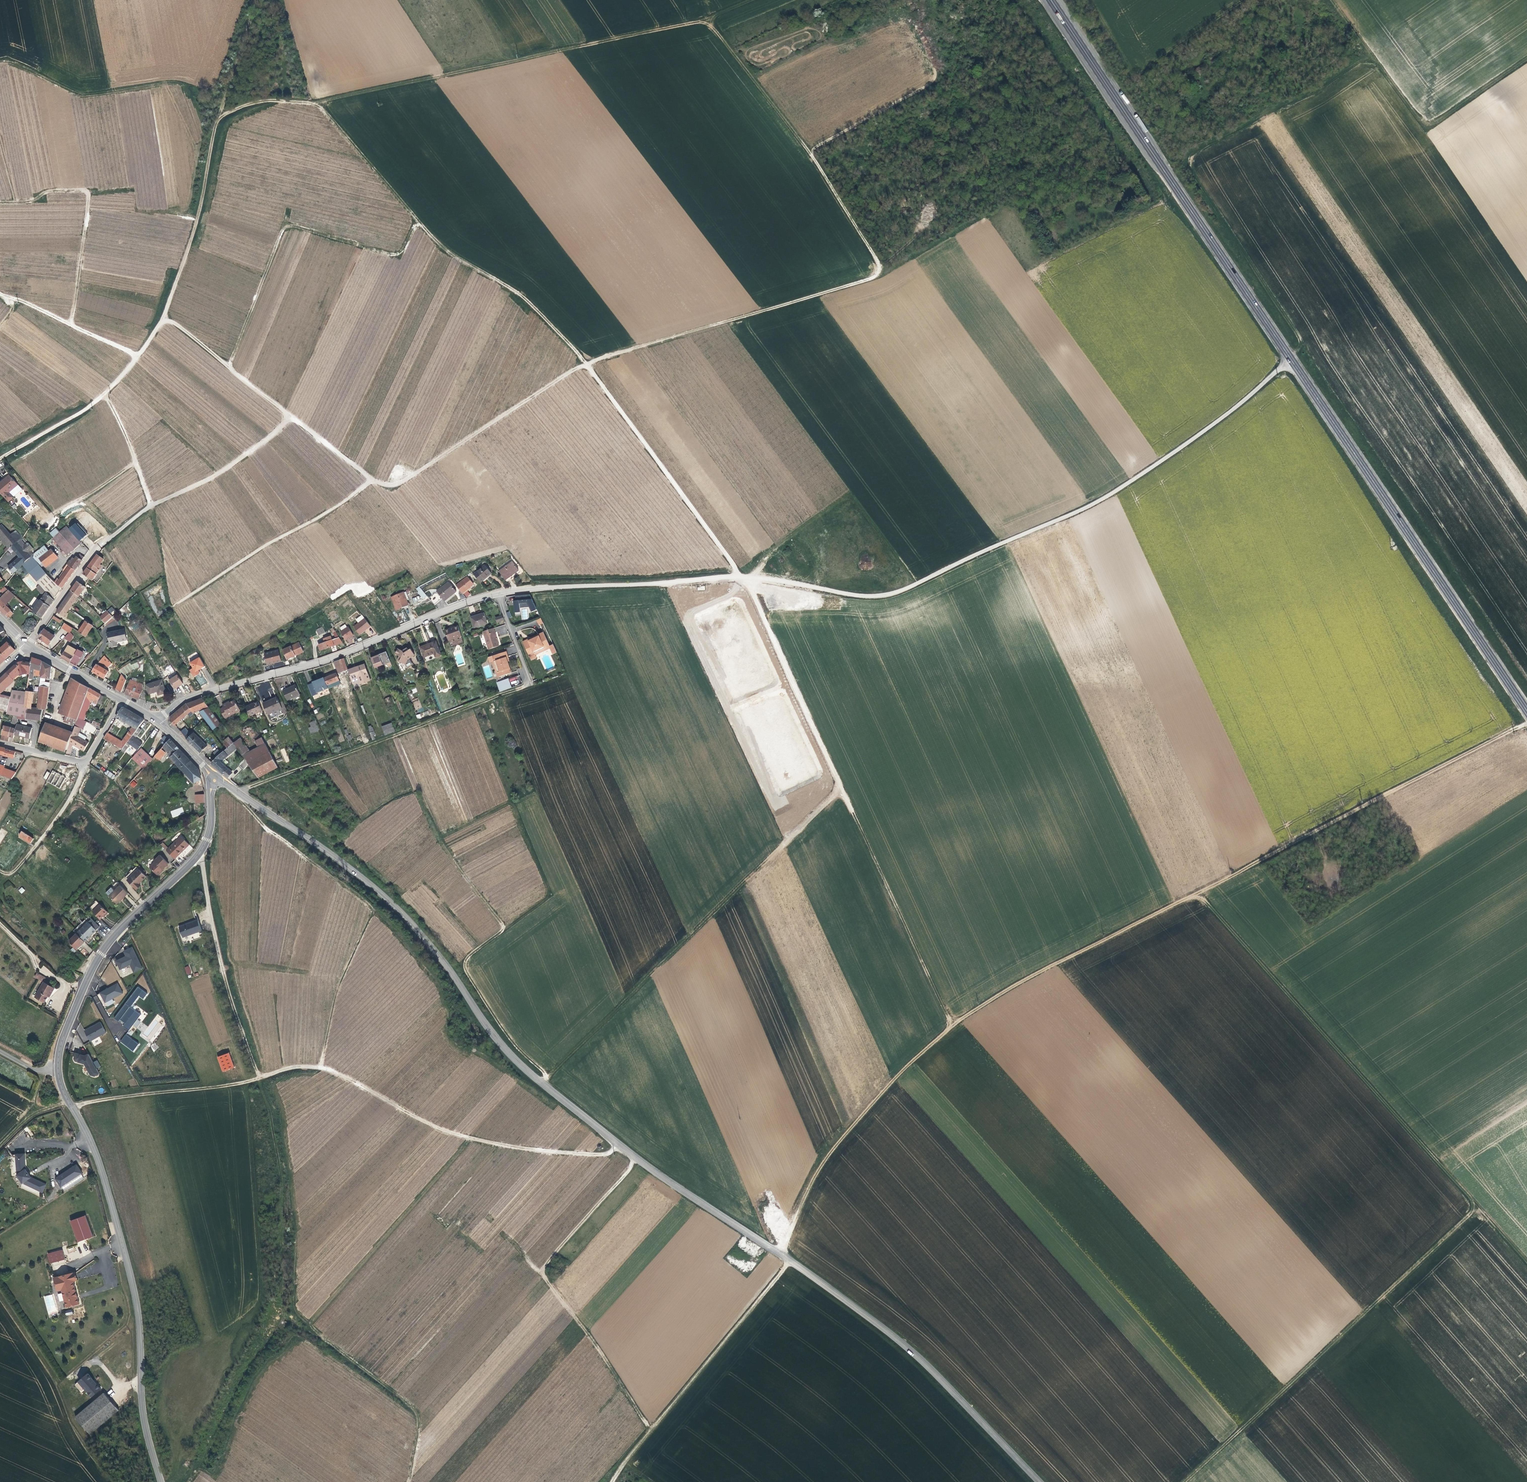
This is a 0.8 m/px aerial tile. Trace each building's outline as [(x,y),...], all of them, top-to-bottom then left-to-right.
[(8,476),(6,478),(0,483),(0,495),(6,503),(11,498),(7,493),(16,485),(8,476)] [(71,533),(80,542),(85,537),(75,525),(68,531),(71,533)] [(0,526),(0,537),(9,546),(15,541),(19,536),(13,529),(7,534),(0,526)] [(60,549),(58,551),(61,556),(64,553),(65,555),(79,543),(80,542),(71,533),(68,531),(67,529),(64,526),(50,538),(60,549)] [(5,546),(7,548),(9,546),(0,537),(0,541),(5,546)] [(15,541),(9,546),(18,556),(6,567),(11,572),(20,564),(28,556),(24,551),(27,549),(21,542),(18,544),(15,541)] [(34,560),(36,558),(42,565),(54,555),(48,548),(44,552),(39,546),(32,552),(32,556),(34,560)] [(67,561),(60,570),(61,571),(58,575),(55,580),(53,582),(61,588),(82,557),(79,554),(76,558),(75,557),(71,562),(69,560),(68,561),(67,561)] [(96,566),(101,559),(94,554),(81,573),(91,579),(95,573),(94,572),(97,567),(96,566)] [(26,570),(38,584),(52,600),(61,588),(53,582),(51,580),(43,573),(39,567),(34,560),(32,556),(28,556),(20,564),(23,567),(26,570)] [(510,559),(498,569),(505,578),(512,572),(518,568),(510,559)] [(490,571),(483,563),(472,573),(478,580),(484,575),(490,571)] [(454,583),(461,591),(467,586),(472,582),(465,575),(454,583)] [(76,581),(70,590),(77,595),(83,586),(76,581)] [(450,596),(455,593),(447,583),(437,591),(444,601),(450,596)] [(40,618),(52,600),(38,584),(34,587),(42,595),(31,611),(40,618)] [(0,595),(0,601),(3,604),(14,594),(5,586),(0,591),(0,592),(1,592),(2,593),(0,595)] [(67,609),(77,595),(70,590),(60,604),(67,609)] [(411,598),(408,590),(406,591),(405,591),(394,595),(398,606),(410,602),(409,600),(409,598),(411,598)] [(416,593),(421,599),(425,596),(420,590),(416,593)] [(531,594),(517,597),(517,602),(518,606),(515,606),(516,612),(522,611),(522,609),(531,607),(533,612),(538,610),(531,594)] [(0,601),(0,610),(4,615),(6,617),(11,612),(3,604),(0,601)] [(63,616),(67,609),(60,604),(56,611),(63,616)] [(112,615),(116,612),(112,606),(107,610),(112,615)] [(112,616),(106,610),(98,617),(104,622),(112,616)] [(488,625),(485,615),(478,617),(472,619),(475,629),(488,625)] [(354,628),(360,635),(367,630),(371,627),(365,619),(354,628)] [(77,632),(85,636),(92,626),(85,621),(77,632)] [(63,622),(59,628),(67,632),(68,631),(71,627),(63,622)] [(320,635),(326,632),(325,631),(322,625),(316,628),(320,635)] [(457,625),(453,626),(453,628),(452,628),(450,629),(449,628),(444,629),(447,640),(461,636),(457,625)] [(348,627),(341,632),(345,637),(347,641),(354,636),(348,627)] [(107,631),(108,636),(106,636),(107,641),(106,641),(106,643),(106,646),(113,645),(113,642),(123,640),(121,629),(107,631)] [(47,645),(53,637),(43,630),(38,637),(38,641),(42,643),(47,645)] [(491,651),(501,648),(498,638),(495,630),(485,633),(491,651)] [(74,633),(71,637),(79,642),(82,638),(74,633)] [(525,643),(531,658),(552,648),(546,634),(540,636),(541,638),(533,642),(531,643),(530,641),(525,643)] [(322,643),(325,648),(328,647),(343,641),(340,636),(332,639),(326,641),(322,643)] [(281,648),(286,656),(295,652),(302,648),(297,639),(281,648)] [(442,654),(437,640),(426,643),(421,645),(424,656),(434,653),(436,656),(442,654)] [(13,650),(6,643),(0,648),(0,662),(13,650)] [(153,648),(157,654),(161,650),(157,645),(153,648)] [(405,662),(408,657),(415,653),(411,646),(409,647),(408,645),(404,648),(403,648),(399,646),(395,652),(400,654),(398,658),(405,662)] [(65,651),(64,650),(60,657),(63,659),(68,662),(73,653),(75,649),(68,646),(65,651)] [(537,657),(552,650),(555,656),(559,654),(555,646),(552,648),(531,658),(533,662),(539,660),(537,657)] [(281,660),(276,648),(264,653),(268,665),(275,662),(281,660)] [(392,659),(388,649),(379,653),(372,655),(377,666),(392,659)] [(78,656),(73,653),(68,662),(73,665),(78,656)] [(509,654),(496,658),(497,663),(502,679),(514,675),(511,664),(509,659),(511,659),(509,654)] [(101,655),(94,661),(89,671),(95,674),(101,677),(105,670),(98,666),(101,662),(104,665),(108,662),(103,657),(101,655)] [(338,667),(339,671),(346,669),(347,670),(349,670),(349,668),(345,656),(335,660),(338,667)] [(32,675),(33,670),(39,671),(41,661),(38,660),(31,657),(30,663),(28,672),(28,675),(32,675)] [(191,669),(193,673),(196,671),(198,670),(203,667),(198,658),(195,660),(194,659),(193,659),(191,660),(191,663),(188,664),(191,669)] [(6,672),(12,679),(19,672),(21,675),(25,671),(28,672),(30,663),(22,661),(15,664),(6,672)] [(49,666),(41,661),(39,671),(38,678),(47,679),(48,673),(49,666)] [(128,669),(128,668),(127,665),(126,663),(115,668),(118,672),(119,674),(128,669)] [(358,675),(360,680),(370,676),(365,663),(358,665),(349,668),(349,670),(352,677),(358,675)] [(198,673),(196,671),(193,673),(191,669),(188,671),(192,678),(197,675),(198,673)] [(7,683),(12,679),(6,672),(1,677),(7,683)] [(119,674),(118,672),(114,688),(119,691),(124,680),(119,674)] [(327,683),(340,679),(338,672),(330,675),(325,676),(327,683)] [(168,681),(174,690),(179,686),(182,685),(176,676),(168,681)] [(327,683),(325,676),(317,679),(307,683),(312,693),(329,686),(327,683)] [(56,713),(58,714),(71,678),(69,677),(56,713)] [(70,725),(68,731),(67,733),(43,725),(38,740),(65,750),(67,742),(74,724),(76,718),(77,713),(81,704),(83,698),(85,694),(87,687),(71,678),(58,714),(67,717),(67,718),(72,720),(72,719),(73,719),(71,725),(70,725)] [(14,681),(12,679),(7,683),(0,689),(0,693),(14,681)] [(140,689),(140,684),(128,679),(125,686),(123,692),(137,698),(140,689)] [(163,693),(159,680),(145,684),(147,693),(152,692),(155,691),(156,695),(163,693)] [(509,680),(499,684),(502,692),(512,689),(509,680)] [(47,687),(42,686),(43,681),(38,681),(36,692),(46,694),(47,687)] [(300,693),(296,683),(292,685),(290,686),(283,689),(287,698),(300,693)] [(94,691),(87,687),(85,694),(90,697),(95,700),(98,694),(99,693),(94,691)] [(33,709),(32,709),(28,708),(32,691),(26,690),(12,690),(10,698),(7,712),(7,714),(13,715),(19,716),(24,718),(37,721),(40,710),(36,709),(33,709)] [(44,711),(46,694),(36,692),(35,696),(34,707),(36,707),(36,709),(40,710),(44,711)] [(98,705),(102,696),(98,694),(95,700),(94,703),(98,705)] [(7,712),(10,698),(0,696),(0,710),(7,712)] [(269,699),(263,702),(267,711),(275,707),(276,709),(282,706),(277,696),(269,699)] [(193,700),(185,704),(188,711),(191,713),(196,709),(203,704),(199,698),(193,700)] [(417,698),(411,701),(416,710),(422,707),(417,698)] [(219,704),(221,707),(218,709),(222,717),(237,709),(232,699),(227,702),(225,703),(224,702),(219,704)] [(261,707),(257,699),(248,703),(244,705),(248,714),(261,707)] [(168,718),(172,724),(176,721),(188,711),(185,704),(176,710),(169,716),(168,718)] [(196,709),(212,730),(219,725),(203,704),(196,709)] [(120,749),(136,727),(142,718),(123,707),(120,707),(114,717),(121,721),(124,723),(125,722),(128,724),(127,725),(130,727),(121,739),(123,740),(121,742),(106,732),(105,732),(102,737),(120,749)] [(387,734),(395,731),(391,719),(383,723),(387,734)] [(92,723),(85,721),(82,732),(85,732),(98,735),(100,729),(99,729),(101,723),(93,720),(92,723)] [(311,727),(308,728),(310,734),(320,731),(316,720),(309,722),(311,727)] [(44,722),(43,725),(67,733),(68,731),(44,722)] [(67,742),(71,744),(79,749),(83,751),(88,741),(84,740),(85,736),(77,731),(79,727),(74,724),(67,742)] [(16,730),(14,736),(20,738),(20,737),(22,737),(30,739),(32,730),(17,726),(16,730)] [(16,730),(4,727),(0,741),(6,743),(7,738),(9,738),(13,739),(14,736),(16,730)] [(120,749),(119,750),(122,752),(128,745),(135,750),(141,743),(136,740),(133,738),(139,729),(136,727),(120,749)] [(183,727),(178,731),(183,737),(187,732),(183,727)] [(205,746),(192,732),(187,737),(185,739),(192,746),(199,752),(205,746)] [(234,740),(232,741),(237,750),(239,753),(247,749),(240,737),(234,740)] [(179,751),(168,739),(162,746),(171,755),(168,757),(172,762),(174,764),(183,754),(179,751)] [(65,750),(38,740),(37,743),(64,752),(65,750)] [(268,751),(263,741),(240,754),(243,759),(245,763),(268,751)] [(13,757),(15,751),(0,747),(0,754),(2,755),(13,757)] [(219,761),(229,751),(226,747),(225,748),(209,762),(218,771),(225,777),(230,772),(219,761)] [(139,749),(130,758),(141,768),(148,761),(149,760),(150,759),(145,754),(139,749)] [(153,756),(154,757),(157,760),(163,753),(159,749),(153,756)] [(275,765),(268,751),(245,763),(246,764),(256,775),(275,765)] [(174,764),(188,779),(199,775),(197,770),(194,767),(183,754),(174,764)] [(245,763),(243,759),(237,765),(242,769),(246,764),(245,763)] [(11,778),(15,772),(7,769),(5,773),(1,771),(2,768),(0,767),(0,775),(11,778)] [(113,780),(116,776),(107,770),(104,774),(113,780)] [(51,771),(47,783),(61,788),(66,777),(51,771)] [(18,836),(30,844),(33,839),(21,831),(18,836)] [(165,851),(174,860),(183,851),(182,850),(183,849),(185,847),(186,848),(189,845),(180,836),(165,851)] [(163,869),(168,864),(160,856),(154,861),(155,862),(149,868),(157,876),(163,871),(162,870),(163,869)] [(140,885),(139,884),(139,883),(146,877),(135,867),(123,878),(135,890),(140,885)] [(109,897),(116,905),(122,900),(128,894),(120,886),(109,897)] [(99,921),(103,917),(107,913),(97,902),(90,909),(99,921)] [(183,935),(199,929),(202,928),(198,918),(194,919),(179,925),(183,935)] [(100,928),(92,920),(77,934),(85,942),(90,937),(100,928)] [(184,943),(202,936),(200,932),(182,938),(184,943)] [(85,942),(77,934),(69,942),(77,950),(81,946),(85,942)] [(127,948),(124,950),(126,956),(116,961),(120,968),(129,964),(133,971),(141,967),(131,946),(127,948)] [(52,979),(57,974),(43,961),(38,967),(52,979)] [(46,977),(37,972),(35,977),(44,981),(46,978),(46,977)] [(50,984),(44,981),(36,996),(45,1001),(50,991),(52,992),(55,987),(50,984)] [(117,984),(99,993),(105,1003),(123,993),(117,984)] [(141,1014),(131,1006),(139,995),(143,997),(147,993),(138,986),(115,1018),(119,1021),(120,1020),(122,1021),(124,1023),(123,1024),(129,1029),(141,1014)] [(107,1033),(100,1021),(93,1026),(85,1030),(92,1041),(107,1033)] [(126,1034),(121,1040),(134,1050),(139,1043),(126,1034)] [(92,1075),(95,1076),(100,1073),(88,1054),(86,1055),(76,1053),(75,1059),(76,1061),(86,1064),(92,1075)] [(229,1053),(217,1057),(222,1072),(234,1068),(229,1053)] [(46,1184),(31,1177),(25,1169),(25,1153),(14,1154),(15,1175),(22,1184),(43,1193),(46,1184)] [(62,1187),(81,1174),(75,1166),(57,1179),(62,1187)] [(87,1218),(71,1223),(79,1244),(94,1239),(87,1218)] [(51,1265),(54,1264),(52,1255),(63,1253),(63,1252),(49,1256),(51,1265)] [(63,1253),(52,1255),(54,1264),(54,1265),(69,1261),(67,1252),(63,1253)] [(81,1301),(75,1279),(77,1279),(74,1270),(56,1275),(58,1284),(62,1283),(63,1287),(68,1305),(81,1301)] [(86,1375),(76,1383),(90,1398),(99,1390),(95,1385),(93,1386),(90,1382),(91,1381),(86,1375)] [(87,1434),(116,1411),(102,1393),(73,1417),(87,1434)]
